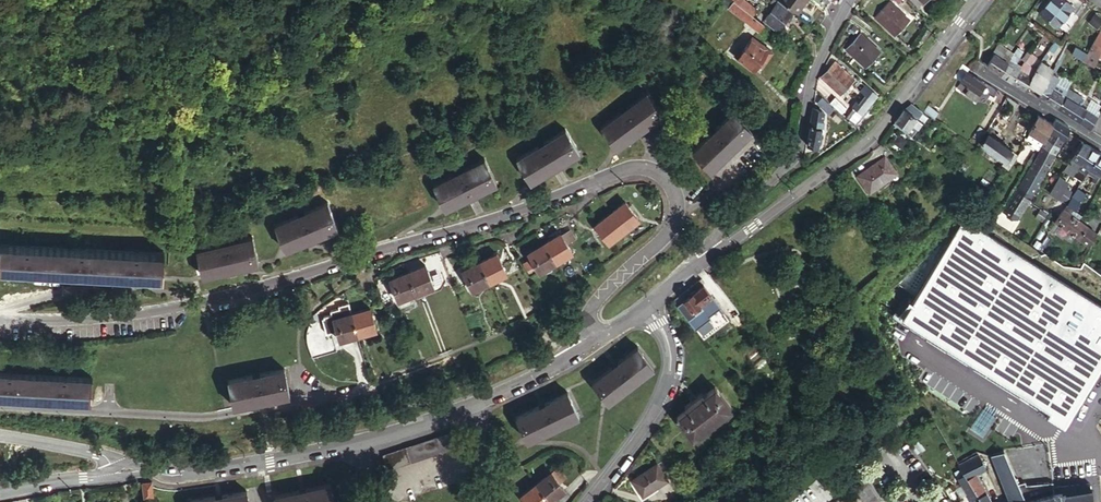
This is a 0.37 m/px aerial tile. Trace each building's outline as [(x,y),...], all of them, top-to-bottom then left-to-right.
[(745,0),(742,0),(738,5),(753,16),(757,9),(745,0)] [(795,12),(804,0),(779,0),(795,12)] [(826,0),(811,0),(824,9),(829,2),(826,0)] [(1075,9),(1066,0),(1053,0),(1041,13),(1057,28),(1075,9)] [(893,34),(908,17),(895,7),(888,1),(875,18),(881,23),(880,24),(893,34)] [(738,5),(733,2),(728,9),(758,31),(764,24),(753,16),(738,5)] [(790,11),(777,2),(764,20),(777,30),(790,11)] [(728,9),(723,6),(719,11),(724,14),(728,9)] [(1043,35),(1045,33),(1034,24),(1031,27),(1043,35)] [(1049,35),(1045,33),(1043,35),(1029,55),(1034,59),(1047,38),(1049,35)] [(864,67),(879,51),(866,39),(865,40),(859,35),(846,50),(852,55),(851,56),(864,67)] [(760,67),(772,52),(752,36),(741,50),(739,48),(734,54),(753,69),(757,65),(760,67)] [(1011,55),(1012,53),(997,43),(995,47),(992,52),(994,54),(1006,62),(1011,55)] [(1084,57),(1087,51),(1075,45),(1072,50),(1084,57)] [(1011,55),(1018,59),(1023,51),(1016,47),(1012,53),(1011,55)] [(994,54),(986,65),(999,73),(1006,62),(994,54)] [(1006,62),(999,73),(998,75),(1010,82),(1024,63),(1018,59),(1011,55),(1006,62)] [(1030,66),(1032,63),(1034,59),(1029,55),(1024,63),(1030,66)] [(855,78),(834,61),(820,77),(826,83),(840,95),(855,78)] [(968,68),(960,63),(948,83),(956,88),(960,82),(965,73),(968,68)] [(1024,63),(1010,82),(1023,89),(1027,84),(1036,70),(1030,66),(1024,63)] [(1044,70),(1038,66),(1036,70),(1027,84),(1034,88),(1044,70)] [(1051,73),(1044,70),(1034,88),(1041,92),(1045,85),(1051,73)] [(984,83),(965,73),(960,82),(978,92),(984,83)] [(1058,77),(1051,73),(1045,85),(1051,89),(1054,84),(1058,77)] [(960,82),(956,88),(975,98),(978,92),(960,82)] [(992,87),(984,83),(978,92),(975,98),(983,103),(989,94),(993,96),(997,90),(992,87)] [(1054,84),(1051,89),(1062,96),(1065,91),(1054,84)] [(1041,92),(1038,97),(1056,107),(1062,96),(1051,89),(1045,85),(1041,92)] [(853,126),(876,96),(865,86),(861,91),(866,96),(858,105),(856,103),(845,118),(848,121),(853,126)] [(1065,91),(1062,96),(1078,106),(1084,97),(1068,86),(1065,91)] [(662,113),(646,93),(601,128),(616,148),(662,113)] [(1018,104),(1006,96),(1002,103),(1014,111),(1017,106),(1018,104)] [(1062,96),(1056,107),(1089,128),(1090,128),(1097,117),(1078,106),(1062,96)] [(831,107),(820,98),(815,104),(826,114),(831,107)] [(834,98),(829,103),(840,113),(845,107),(834,98)] [(928,106),(923,112),(931,118),(935,111),(928,106)] [(903,108),(895,120),(907,128),(915,116),(903,108)] [(807,142),(806,147),(817,149),(818,144),(823,113),(812,111),(807,142)] [(733,113),(693,152),(710,169),(750,130),(733,113)] [(1048,130),(1051,124),(1037,116),(1028,131),(1041,138),(1043,139),(1043,138),(1044,138),(1048,130)] [(1054,118),(1051,124),(1048,130),(1050,131),(1063,139),(1067,132),(1070,127),(1054,118)] [(895,120),(887,132),(899,140),(907,128),(895,120)] [(980,140),(986,130),(979,126),(974,136),(980,140)] [(578,152),(565,131),(517,161),(530,182),(578,152)] [(1028,131),(1025,137),(1037,144),(1041,138),(1028,131)] [(1063,139),(1050,131),(1045,139),(1058,147),(1063,139)] [(1001,164),(1005,167),(1007,168),(1017,153),(987,133),(981,143),(991,150),(996,153),(1005,159),(1001,164)] [(1075,147),(1080,140),(1075,137),(1071,145),(1075,147)] [(1041,146),(1054,154),(1058,147),(1045,139),(1041,146)] [(1090,146),(1080,140),(1075,147),(1070,157),(1076,160),(1079,162),(1090,146)] [(1041,146),(1037,153),(1050,161),(1054,154),(1041,146)] [(1088,168),(1098,151),(1090,146),(1079,162),(1077,167),(1086,173),(1086,172),(1088,168)] [(1098,151),(1088,168),(1098,174),(1100,169),(1100,153),(1098,151)] [(1037,153),(1030,166),(1043,174),(1050,161),(1037,153)] [(857,176),(869,192),(896,171),(884,156),(857,176)] [(1070,171),(1076,160),(1070,157),(1066,162),(1063,168),(1066,169),(1070,171)] [(1079,162),(1076,160),(1070,171),(1066,169),(1065,171),(1071,176),(1075,171),(1077,167),(1079,162)] [(495,183),(484,161),(434,186),(445,208),(495,183)] [(1043,174),(1030,166),(1022,179),(1036,186),(1043,174)] [(1086,173),(1077,167),(1075,171),(1083,176),(1086,173)] [(1088,168),(1086,172),(1093,176),(1090,178),(1094,180),(1098,174),(1088,168)] [(1022,179),(1018,187),(1031,194),(1036,186),(1022,179)] [(1053,186),(1063,192),(1067,184),(1057,179),(1053,186)] [(1053,186),(1049,193),(1058,199),(1063,192),(1053,186)] [(1031,194),(1018,187),(1013,195),(1026,204),(1031,194)] [(1072,209),(1074,210),(1085,194),(1076,189),(1071,197),(1066,205),(1072,209)] [(1066,205),(1071,197),(1063,192),(1058,199),(1061,201),(1066,205)] [(1026,204),(1013,195),(1004,210),(1017,218),(1024,206),(1026,204)] [(624,201),(610,213),(616,221),(622,230),(623,231),(638,219),(624,201)] [(337,229),(328,205),(274,225),(283,249),(337,229)] [(1072,209),(1066,205),(1063,209),(1069,213),(1072,209)] [(1092,241),(1096,232),(1078,220),(1069,213),(1063,209),(1054,222),(1058,225),(1078,238),(1091,247),(1094,242),(1092,241)] [(610,213),(594,225),(608,243),(623,231),(622,230),(616,221),(610,213)] [(1065,426),(1100,367),(1100,306),(963,221),(907,312),(900,324),(937,347),(1065,426)] [(556,262),(571,252),(560,233),(544,243),(556,262)] [(197,251),(203,274),(257,262),(252,239),(197,251)] [(539,272),(556,262),(544,243),(527,254),(539,272)] [(0,256),(0,269),(164,276),(164,251),(1,245),(0,256)] [(496,254),(479,262),(487,278),(489,281),(505,274),(496,254)] [(487,278),(479,262),(470,266),(461,270),(470,290),(489,281),(487,278)] [(415,292),(432,285),(424,265),(407,272),(415,292)] [(397,299),(415,292),(407,272),(389,279),(397,299)] [(703,285),(696,291),(691,294),(684,300),(687,304),(692,309),(705,299),(711,294),(703,285)] [(708,304),(705,299),(692,309),(695,314),(708,304)] [(699,324),(705,331),(712,325),(715,328),(729,316),(720,306),(699,324)] [(376,329),(369,308),(351,313),(357,334),(376,329)] [(357,334),(351,313),(350,313),(333,318),(339,339),(357,334)] [(653,367),(637,347),(592,381),(607,401),(653,367)] [(289,393),(284,369),(228,381),(234,405),(289,393)] [(92,403),(93,380),(0,375),(0,398),(92,403)] [(730,405),(713,385),(697,398),(692,403),(675,417),(692,437),(730,405)] [(577,415),(567,392),(516,415),(526,438),(577,415)] [(322,438),(334,436),(332,423),(320,426),(322,438)] [(464,443),(459,429),(383,455),(388,469),(464,443)] [(930,453),(916,433),(908,438),(923,458),(930,453)] [(1025,500),(1018,483),(1014,474),(1005,449),(990,454),(1009,501),(1025,501),(1025,500)] [(965,476),(981,501),(992,501),(976,474),(986,469),(978,454),(972,457),(958,464),(965,476)] [(666,479),(656,463),(631,479),(640,494),(666,479)] [(550,500),(564,489),(551,471),(536,483),(550,500)] [(965,476),(959,479),(972,500),(971,501),(972,501),(981,501),(965,476)] [(866,477),(854,487),(864,501),(883,501),(866,477)] [(1025,501),(1054,501),(1053,493),(1052,487),(1052,485),(1052,482),(1033,483),(1025,483),(1025,481),(1018,483),(1025,500),(1025,501)] [(154,496),(154,490),(152,482),(143,482),(145,497),(154,496)] [(550,500),(536,483),(520,496),(525,501),(547,501),(550,500)] [(330,484),(275,496),(277,501),(335,501),(330,484)] [(1053,493),(1054,501),(1091,501),(1091,494),(1090,490),(1088,490),(1088,485),(1052,487),(1053,493)] [(247,492),(191,500),(191,501),(248,501),(247,492)]
